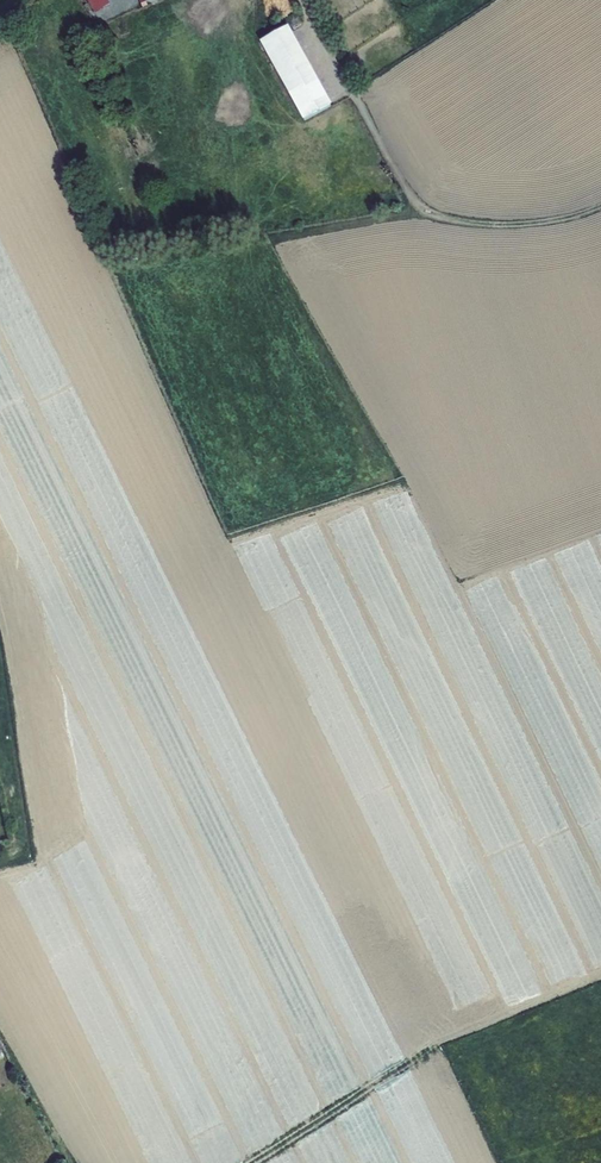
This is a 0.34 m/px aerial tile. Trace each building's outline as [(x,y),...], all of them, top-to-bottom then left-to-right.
[(260,41),(299,122),(328,109),(289,27),(260,41)]
